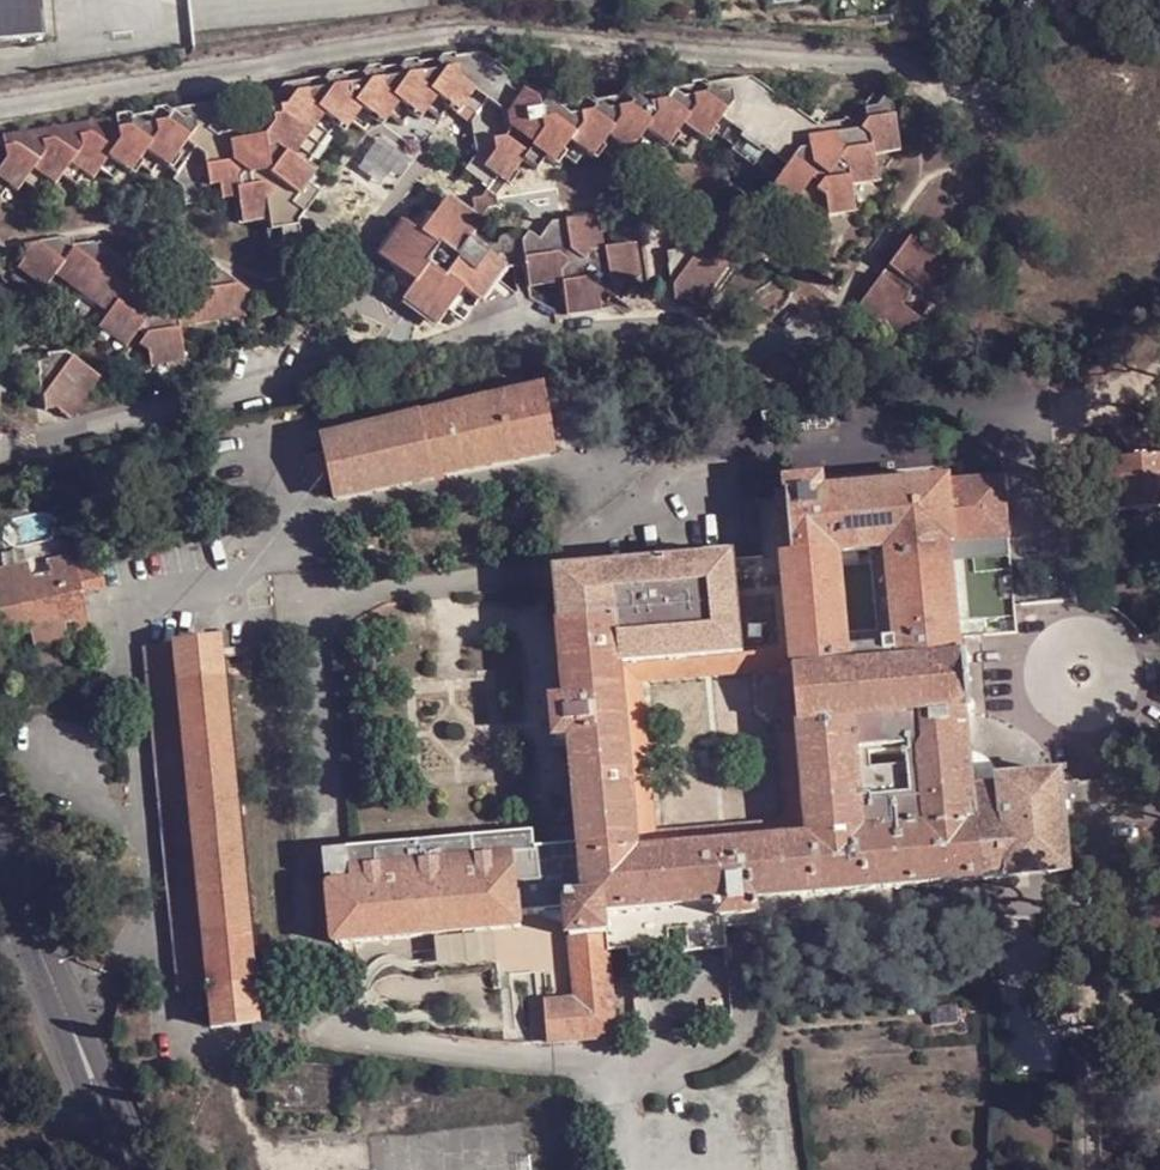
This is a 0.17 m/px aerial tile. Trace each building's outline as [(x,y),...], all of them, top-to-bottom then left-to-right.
[(41,37),(38,0),(0,0),(0,40),(41,37)] [(545,98),(488,56),(462,60),(460,56),(448,57),(445,61),(425,64),(424,61),(410,64),(408,67),(385,71),(385,67),(374,69),(369,74),(348,76),(348,73),(335,75),(333,80),(289,86),(258,130),(222,136),(213,130),(219,125),(234,103),(222,94),(205,97),(207,107),(174,111),(171,108),(158,111),(159,115),(137,118),(134,114),(120,116),(121,117),(8,136),(10,160),(0,175),(0,178),(12,187),(22,192),(37,170),(59,186),(75,164),(98,179),(113,160),(135,174),(149,154),(181,175),(178,180),(187,187),(189,205),(205,203),(204,190),(224,189),(226,201),(242,200),(248,226),(274,222),(276,232),(286,232),(288,245),(304,243),(301,223),(324,194),(312,185),(319,175),(297,161),(328,117),(351,133),(367,110),(388,127),(404,106),(426,120),(443,100),(464,115),(470,107),(481,94),(511,115),(528,94),(541,102),(545,98)] [(550,103),(545,98),(541,102),(528,94),(511,115),(481,94),(470,107),(483,115),(478,122),(483,155),(470,170),(493,185),(500,176),(511,185),(529,162),(540,172),(549,160),(559,167),(575,145),(596,161),(612,140),(633,156),(650,133),(672,149),(689,127),(711,143),(719,134),(740,148),(737,152),(759,168),(762,164),(784,180),(777,191),(784,200),(777,208),(808,231),(810,248),(837,245),(834,220),(860,219),(856,190),(882,187),(880,159),(906,155),(899,111),(888,103),(881,111),(867,113),(857,127),(850,121),(848,125),(829,129),(825,126),(817,119),(814,123),(755,81),(716,87),(710,84),(697,86),(698,90),(677,94),(670,89),(659,94),(659,96),(648,97),(634,86),(622,101),(599,105),(597,101),(583,104),(584,107),(561,111),(555,107),(556,101),(550,103)] [(831,120),(823,113),(817,119),(825,126),(831,120)] [(213,130),(222,136),(227,131),(219,125),(213,130)] [(503,214),(501,200),(511,185),(500,176),(493,185),(486,198),(477,199),(478,210),(472,216),(482,222),(490,214),(503,214)] [(0,178),(0,194),(3,197),(12,187),(0,178)] [(482,222),(472,216),(453,201),(425,238),(400,271),(420,285),(452,311),(468,292),(493,258),(472,244),(486,226),(482,222)] [(609,252),(603,218),(559,225),(545,242),(535,236),(529,244),(535,288),(568,283),(573,317),(608,311),(606,300),(612,291),(622,297),(636,281),(647,278),(642,246),(609,252)] [(409,224),(384,257),(400,271),(425,238),(409,224)] [(731,246),(731,235),(683,242),(683,255),(674,256),(676,286),(679,288),(680,302),(693,301),(704,310),(744,257),(731,246)] [(77,247),(75,238),(28,246),(31,258),(22,270),(49,289),(59,276),(113,316),(104,328),(129,348),(156,312),(143,300),(143,287),(134,289),(120,277),(127,267),(129,264),(104,243),(101,248),(94,258),(77,247)] [(929,296),(951,266),(916,240),(862,312),(907,344),(924,321),(906,308),(919,289),(929,296)] [(94,258),(101,248),(97,244),(90,244),(77,247),(94,258)] [(480,306),(510,270),(493,258),(468,292),(480,306)] [(164,316),(142,347),(152,353),(155,367),(188,362),(183,327),(250,319),(247,303),(255,294),(217,266),(209,275),(198,268),(171,308),(164,316)] [(120,277),(134,289),(132,270),(127,267),(120,277)] [(406,304),(441,329),(452,311),(420,285),(406,304)] [(164,316),(171,308),(143,287),(143,300),(156,312),(164,316)] [(103,380),(71,355),(53,356),(53,364),(42,365),(48,410),(63,407),(77,418),(103,380)] [(559,450),(544,385),(327,437),(339,499),(559,450)] [(1115,463),(1119,509),(1159,505),(1159,459),(1115,463)] [(29,499),(23,475),(5,480),(0,481),(0,506),(29,499)] [(951,482),(957,544),(974,543),(1011,538),(1006,477),(951,482)] [(791,499),(795,556),(787,556),(793,633),(795,652),(797,674),(853,670),(842,552),(892,549),(902,664),(963,658),(962,638),(953,551),(953,545),(957,544),(951,482),(827,495),(825,479),(789,483),(791,499)] [(781,500),(787,556),(795,556),(791,499),(781,500)] [(781,500),(760,502),(765,559),(787,556),(781,500)] [(975,548),(974,543),(957,544),(953,545),(953,551),(975,548)] [(108,604),(105,592),(126,588),(117,549),(62,561),(65,575),(47,579),(0,591),(0,627),(1,630),(108,604)] [(628,579),(614,580),(619,620),(622,651),(793,633),(787,556),(765,559),(709,565),(710,562),(657,568),(627,570),(628,579)] [(47,579),(45,566),(0,577),(0,591),(47,579)] [(619,620),(614,580),(566,585),(570,624),(619,620)] [(698,908),(723,905),(725,919),(727,920),(759,916),(757,902),(990,880),(984,822),(979,822),(973,773),(967,709),(801,725),(812,838),(642,856),(626,685),(622,651),(619,620),(570,624),(562,625),(570,704),(556,705),(561,742),(573,740),(582,828),(584,860),(589,901),(569,903),(570,913),(574,941),(612,937),(609,918),(698,908)] [(793,633),(622,651),(626,685),(643,683),(641,669),(777,654),(795,652),(793,633)] [(254,988),(222,676),(218,638),(174,644),(146,646),(181,995),(209,992),(210,1008),(213,1031),(257,1025),(257,1016),(254,988)] [(626,685),(642,856),(812,838),(801,725),(797,674),(795,652),(777,654),(779,679),(767,681),(758,691),(760,706),(772,717),(782,714),(785,733),(780,734),(789,820),(658,833),(643,683),(626,685)] [(967,709),(974,710),(969,658),(963,658),(902,664),(853,670),(797,674),(801,725),(967,709)] [(973,773),(979,822),(984,822),(990,880),(1078,871),(1069,765),(973,773)] [(540,852),(352,873),(354,885),(330,887),(337,946),(524,929),(523,918),(570,913),(569,903),(589,901),(584,860),(541,864),(540,852)] [(759,916),(727,920),(728,929),(760,925),(772,924),(775,924),(779,923),(785,921),(789,918),(792,917),(796,914),(799,910),(801,906),(801,898),(757,902),(759,916)] [(698,908),(609,918),(612,937),(613,950),(634,947),(635,956),(730,946),(728,929),(727,920),(725,919),(723,905),(698,908)] [(612,937),(574,941),(579,1000),(583,1042),(622,1038),(613,950),(612,937)] [(555,1044),(583,1042),(579,1000),(551,1004),(555,1044)]
